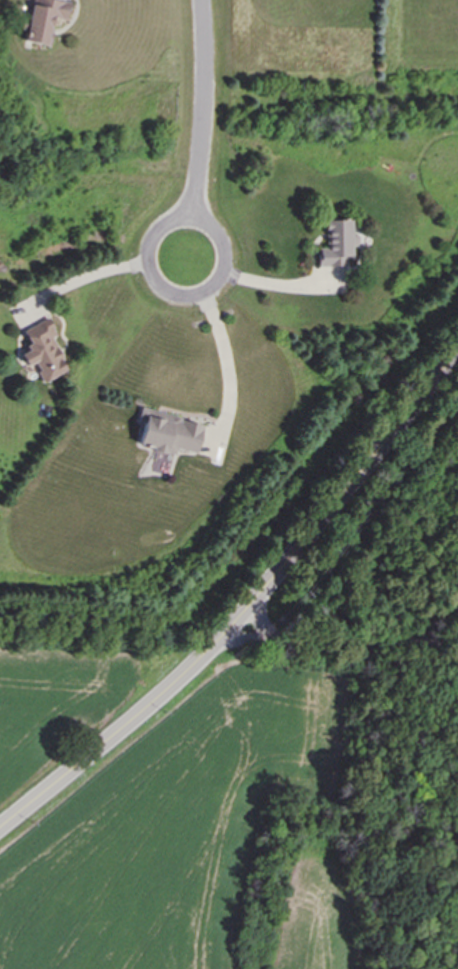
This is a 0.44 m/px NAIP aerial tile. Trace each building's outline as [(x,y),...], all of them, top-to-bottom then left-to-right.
[(52,18),(66,20),(68,2),(56,0),(30,0),(24,42),(48,46),(52,18)] [(351,220),(327,220),(327,249),(318,249),(319,266),(352,265),(351,220)] [(22,331),(30,350),(21,354),(26,366),(33,363),(42,382),(66,371),(51,337),(55,335),(48,319),(22,331)] [(196,453),(203,423),(140,409),(138,422),(143,423),(138,446),(174,454),(175,448),(196,453)]
